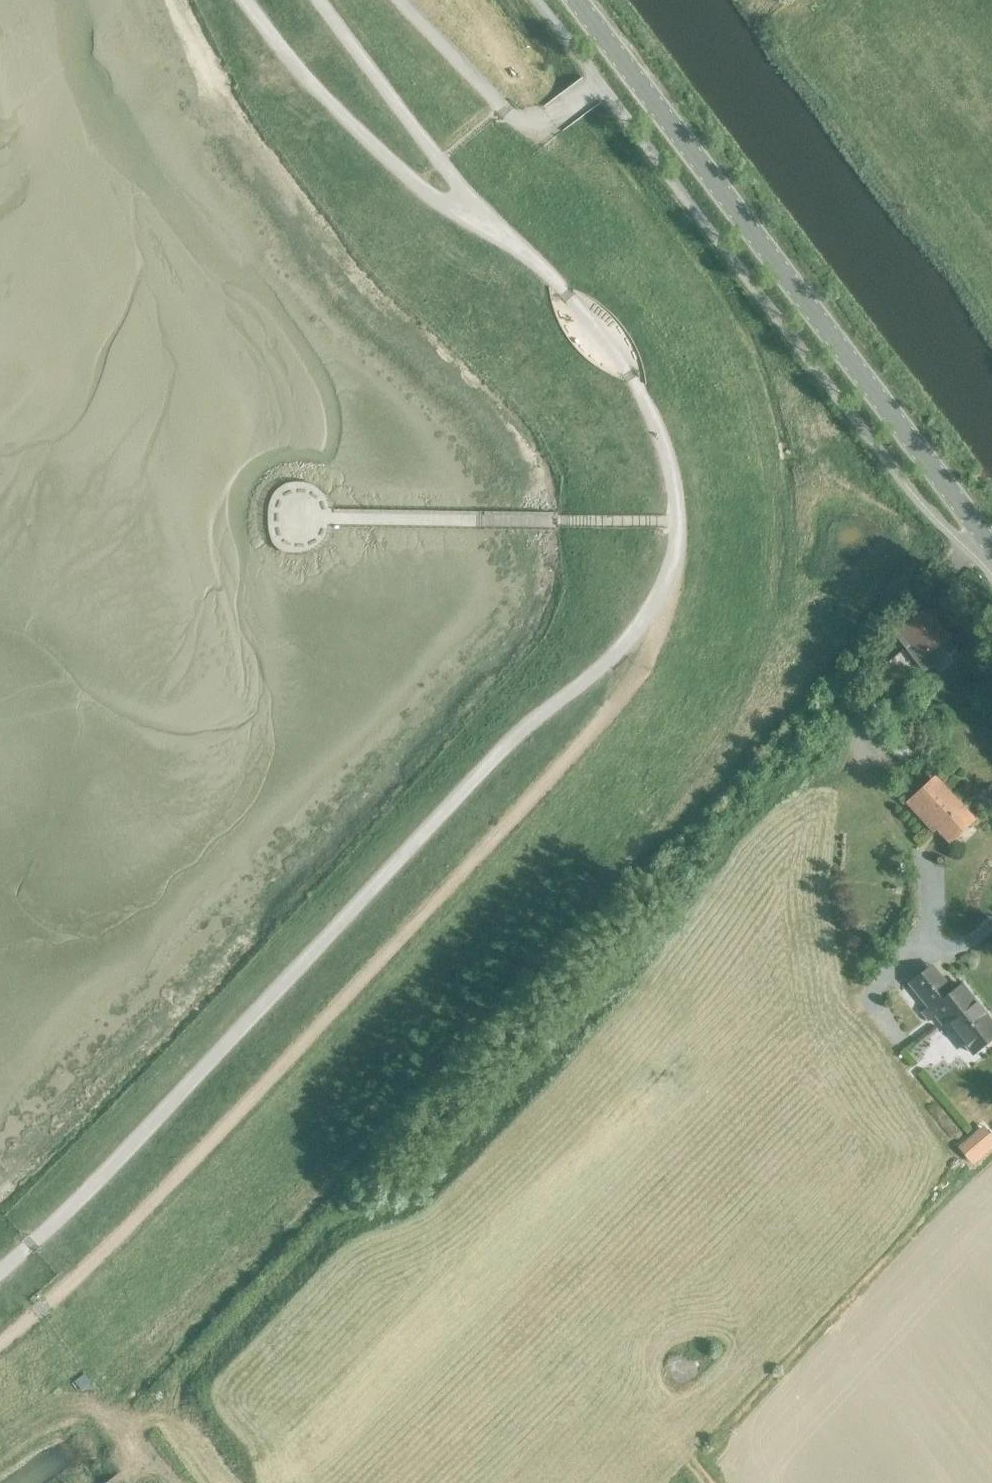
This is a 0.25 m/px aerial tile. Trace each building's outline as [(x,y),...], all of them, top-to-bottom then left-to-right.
[(924,670),(955,646),(947,636),(948,635),(927,608),(895,632),(924,670)] [(954,836),(976,817),(962,802),(958,806),(932,777),(907,800),(929,824),(936,817),(954,836)] [(930,966),(911,981),(930,1005),(921,1012),(928,1020),(941,1009),(975,1052),(991,1038),(991,1019),(963,983),(951,993),(930,966)] [(961,1145),(974,1161),(991,1145),(991,1136),(983,1126),(961,1145)]
